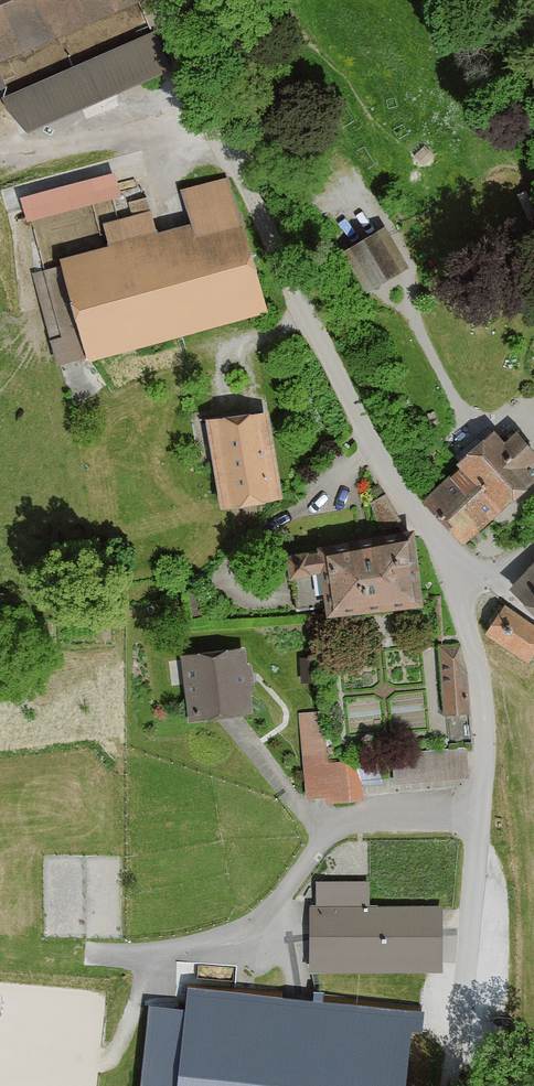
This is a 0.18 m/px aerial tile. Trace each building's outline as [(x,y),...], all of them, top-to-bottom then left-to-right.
[(131,0),(0,0),(0,53),(131,0)] [(152,31),(3,92),(9,105),(27,127),(167,67),(152,31)] [(114,168),(23,192),(29,215),(120,191),(114,168)] [(45,264),(71,365),(258,317),(223,182),(173,195),(181,227),(144,236),(139,218),(93,230),(99,250),(45,264)] [(124,194),(106,199),(112,216),(152,205),(149,195),(126,201),(124,194)] [(344,249),(370,292),(408,269),(383,227),(344,249)] [(208,510),(270,501),(257,413),(194,423),(208,510)] [(465,536),(504,501),(501,498),(533,470),(524,461),(533,452),(533,445),(516,425),(502,438),(490,425),(454,457),(457,461),(424,491),(465,536)] [(386,530),(406,527),(383,492),(369,500),(386,530)] [(328,611),(424,599),(424,594),(416,537),(414,526),(406,527),(386,530),(287,546),(290,569),(321,564),(328,611)] [(516,586),(533,604),(533,568),(516,586)] [(525,662),(533,650),(533,626),(503,605),(483,633),(525,662)] [(186,715),(251,709),(246,643),(181,649),(186,715)] [(469,711),(466,670),(458,643),(440,644),(445,713),(466,711),(469,711)] [(311,656),(300,658),(302,681),(313,680),(311,656)] [(321,710),(299,712),(305,796),(327,794),(328,799),(361,797),(359,776),(386,774),(385,757),(325,761),(321,710)] [(466,747),(395,753),(398,782),(469,775),(466,751),(466,747)] [(303,973),(435,973),(435,905),(358,905),(358,882),(309,882),(309,907),(303,906),(303,973)] [(414,1016),(177,986),(173,1011),(141,1007),(131,1085),(405,1085),(414,1016)]
